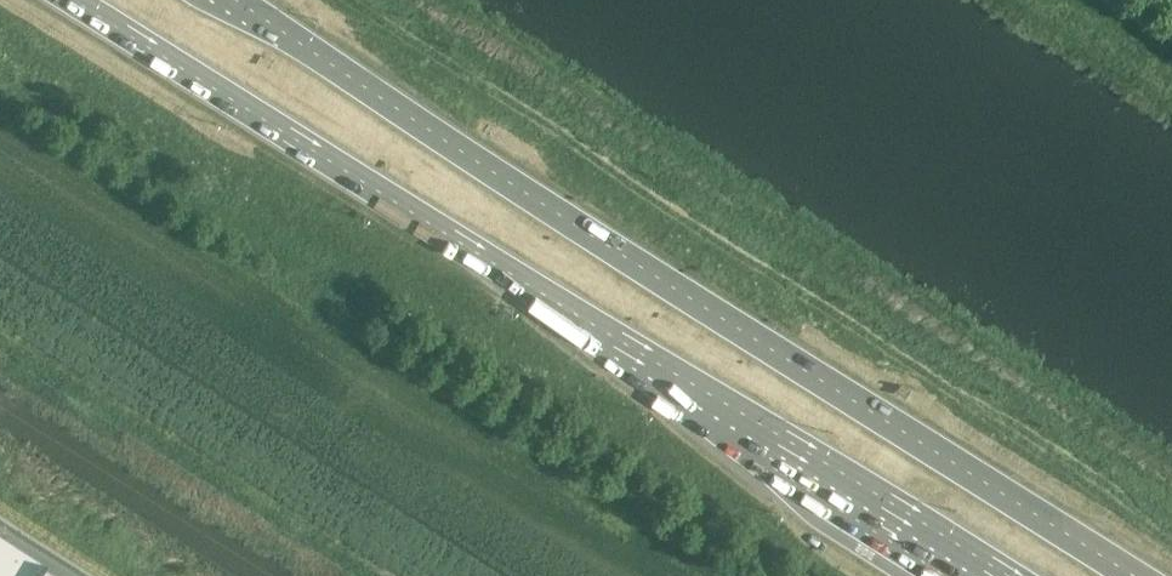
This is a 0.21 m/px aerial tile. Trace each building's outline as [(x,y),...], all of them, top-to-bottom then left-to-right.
[(0,519),(0,575),(89,575),(0,519)]
